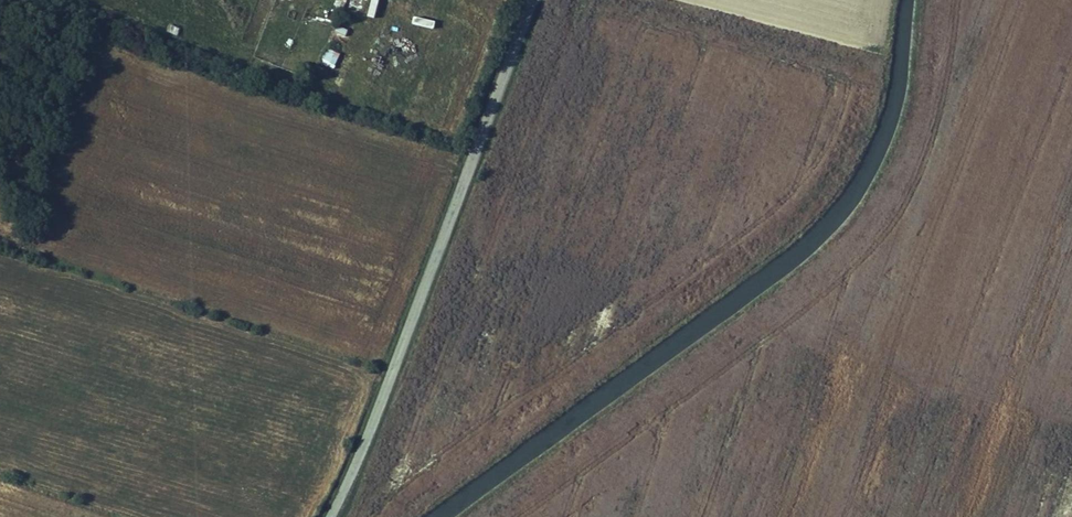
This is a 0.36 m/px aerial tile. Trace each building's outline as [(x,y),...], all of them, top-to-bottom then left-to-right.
[(346,0),(338,0),(336,5),(343,8),(346,0)] [(319,64),(332,69),(340,53),(326,47),(319,64)]
